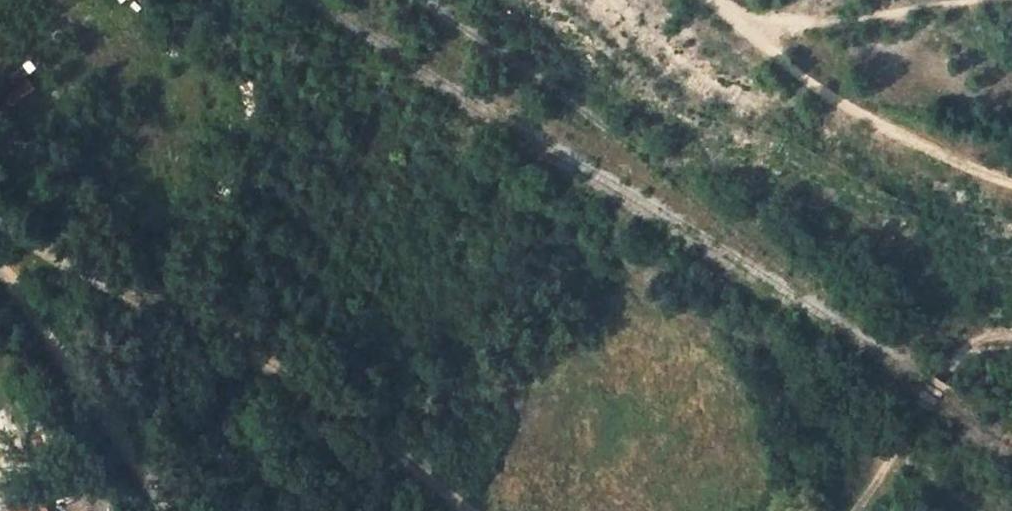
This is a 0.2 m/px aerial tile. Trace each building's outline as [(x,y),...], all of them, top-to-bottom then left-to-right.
[(41,497),(10,510),(47,510),(41,497)]
